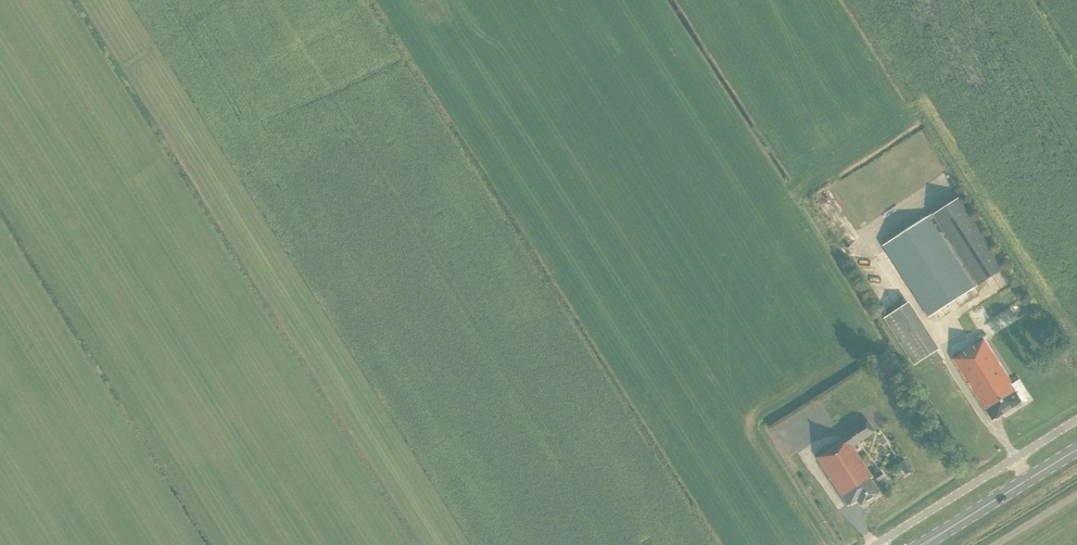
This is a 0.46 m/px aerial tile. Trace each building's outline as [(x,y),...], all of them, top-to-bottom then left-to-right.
[(1004,268),(958,198),(932,215),(978,285),(1004,268)] [(883,246),(928,316),(974,286),(930,216),(883,246)] [(919,330),(889,288),(870,302),(915,365),(936,350),(921,329),(919,330)] [(953,359),(993,420),(1021,402),(984,339),(953,359)] [(959,402),(964,412),(972,409),(968,398),(959,402)] [(876,417),(872,408),(866,410),(870,419),(876,417)] [(856,499),(860,505),(879,492),(870,478),(873,476),(852,445),(874,431),(867,420),(843,435),(845,438),(817,457),(848,505),(856,499)] [(780,421),(771,425),(775,436),(785,432),(780,421)] [(874,476),(878,482),(885,477),(881,472),(874,476)]
